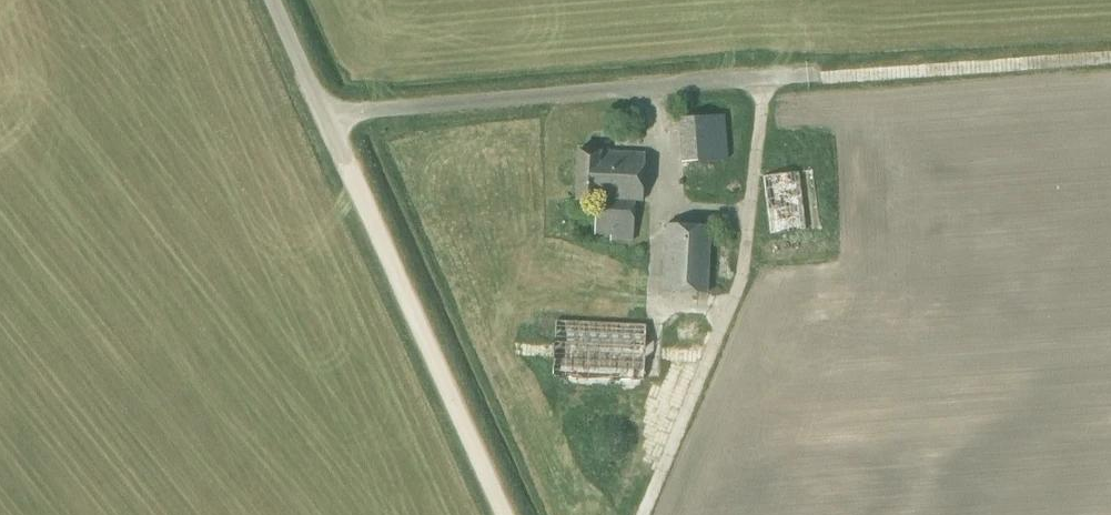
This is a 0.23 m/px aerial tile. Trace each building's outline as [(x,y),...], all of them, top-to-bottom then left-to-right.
[(1010,58),(992,60),(993,71),(1011,70),(1010,58)] [(682,163),(727,159),(724,115),(679,118),(682,163)] [(576,200),(596,201),(595,234),(611,234),(610,240),(633,241),(634,201),(642,201),(644,154),(600,152),(600,151),(579,150),(576,200)] [(770,235),(806,230),(798,172),(763,177),(770,235)] [(707,293),(711,226),(666,224),(663,291),(707,293)] [(643,380),(646,325),(556,321),(553,376),(643,380)]
